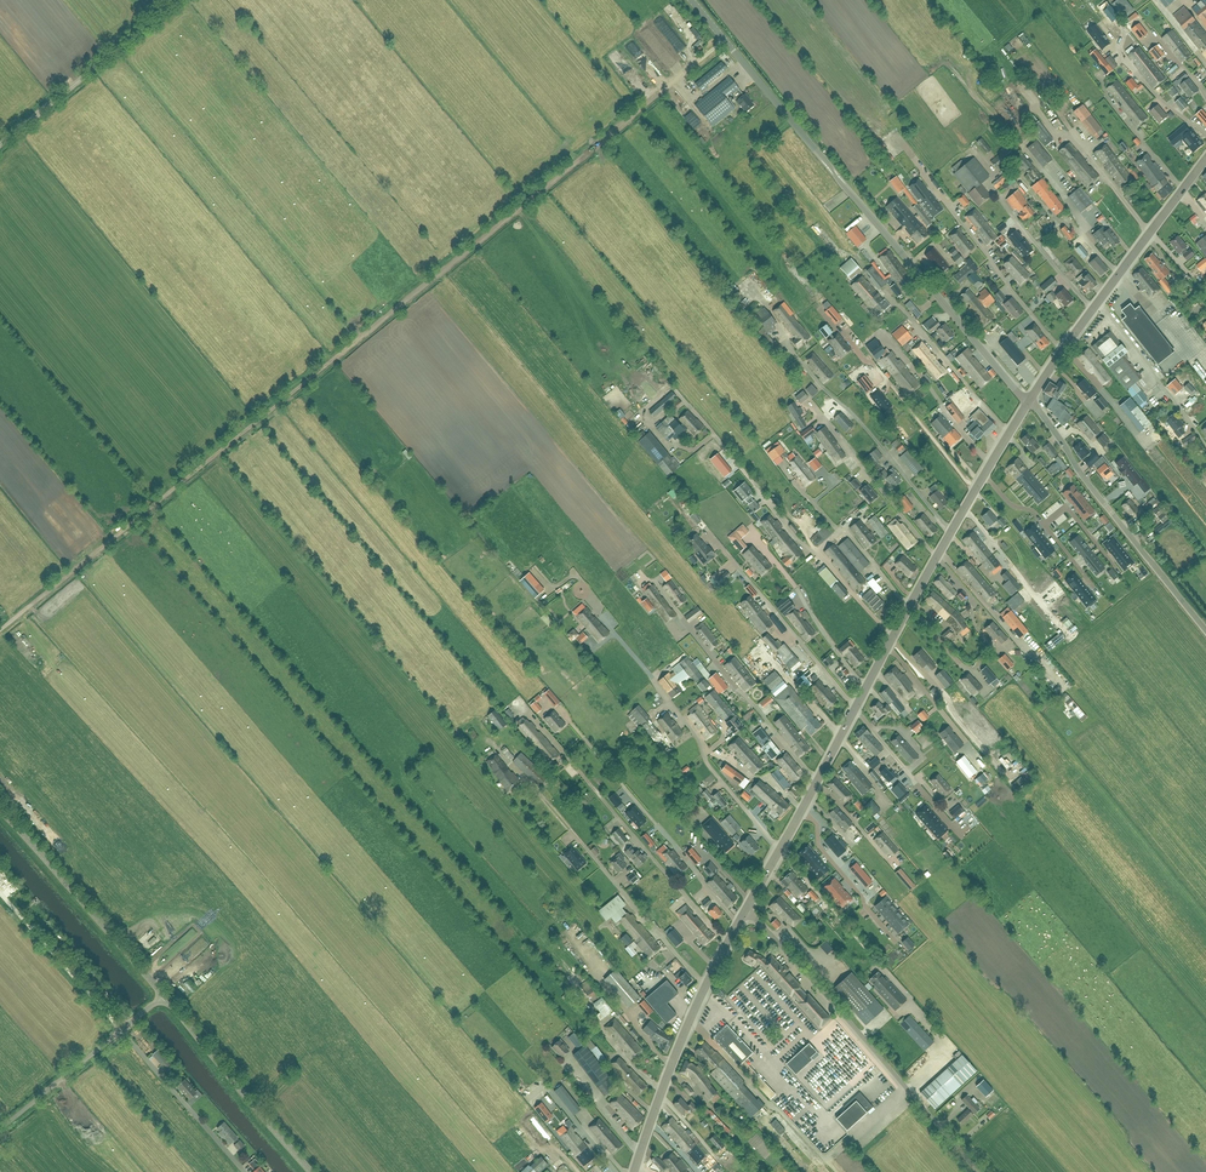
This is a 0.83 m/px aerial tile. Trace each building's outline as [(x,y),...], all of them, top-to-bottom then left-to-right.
[(1112,5),(1124,19),(1134,10),(1126,0),(1117,0),(1112,5)] [(1192,9),(1201,20),(1205,27),(1205,0),(1203,0),(1192,9)] [(1110,6),(1103,11),(1113,23),(1119,17),(1110,6)] [(1196,21),(1184,6),(1173,15),(1184,30),(1199,49),(1201,49),(1203,51),(1202,54),(1205,58),(1205,33),(1196,21)] [(1136,13),(1127,20),(1130,24),(1139,17),(1136,13)] [(653,24),(660,30),(666,23),(659,17),(653,24)] [(1148,34),(1140,23),(1131,30),(1140,40),(1148,34)] [(1110,33),(1118,27),(1116,25),(1108,30),(1110,33)] [(1102,49),(1110,44),(1107,40),(1107,39),(1105,36),(1104,36),(1096,26),(1089,32),(1102,49)] [(1173,30),(1162,38),(1166,43),(1167,43),(1169,46),(1168,46),(1172,51),(1173,51),(1182,62),(1191,55),(1182,44),(1183,43),(1173,30)] [(694,50),(703,44),(700,40),(692,47),(694,50)] [(656,41),(651,46),(657,53),(662,49),(656,41)] [(1157,62),(1165,55),(1157,45),(1149,52),(1157,62)] [(1135,65),(1138,70),(1150,60),(1139,47),(1135,50),(1132,46),(1126,51),(1129,55),(1127,56),(1132,61),(1133,61),(1136,64),(1135,65)] [(1107,76),(1113,71),(1096,50),(1090,55),(1107,76)] [(1110,65),(1115,61),(1111,56),(1105,60),(1110,65)] [(1112,65),(1116,71),(1123,67),(1119,60),(1112,65)] [(1150,60),(1138,70),(1148,82),(1154,88),(1165,79),(1159,72),(1159,71),(1150,60)] [(702,92),(707,88),(706,86),(727,69),(721,62),(695,83),(702,92)] [(1176,66),(1165,74),(1168,78),(1179,70),(1176,66)] [(1186,81),(1184,79),(1187,76),(1184,72),(1176,79),(1181,85),(1180,86),(1190,98),(1199,91),(1189,78),(1186,81)] [(729,77),(695,105),(713,127),(735,109),(726,99),(732,95),(737,101),(736,102),(739,105),(740,105),(746,112),(754,105),(748,98),(745,94),(743,95),(738,90),(739,89),(729,77)] [(1132,78),(1126,84),(1132,91),(1136,88),(1138,86),(1132,78)] [(1133,100),(1117,81),(1107,88),(1110,93),(1112,93),(1114,96),(1113,97),(1117,103),(1118,103),(1121,106),(1121,107),(1122,109),(1133,100)] [(1178,93),(1173,87),(1168,91),(1173,98),(1178,93)] [(1182,111),(1188,106),(1181,98),(1175,103),(1182,111)] [(1133,100),(1122,109),(1125,113),(1130,118),(1131,118),(1133,120),(1131,121),(1136,127),(1148,118),(1140,109),(1133,100)] [(1084,105),(1087,109),(1092,106),(1089,101),(1084,105)] [(1159,123),(1167,117),(1158,105),(1150,112),(1159,123)] [(1202,110),(1196,114),(1205,126),(1205,114),(1202,110)] [(1099,138),(1097,135),(1102,131),(1090,115),(1080,123),(1095,141),(1099,138)] [(1046,147),(1054,141),(1040,123),(1032,129),(1046,147)] [(1184,125),(1168,138),(1175,146),(1191,133),(1184,125)] [(1204,144),(1193,131),(1184,138),(1191,146),(1189,147),(1193,152),(1204,144)] [(986,154),(991,150),(981,138),(976,142),(986,154)] [(1137,146),(1141,143),(1136,138),(1133,141),(1137,146)] [(1042,167),(1052,160),(1036,141),(1027,148),(1042,167)] [(1089,167),(1086,165),(1087,164),(1069,142),(1057,152),(1075,173),(1083,182),(1083,181),(1087,186),(1099,176),(1090,167),(1089,167)] [(885,147),(882,143),(876,147),(879,151),(885,147)] [(1131,179),(1105,144),(1093,153),(1111,177),(1112,176),(1115,179),(1113,181),(1119,188),(1131,179)] [(1122,144),(1117,147),(1123,154),(1127,151),(1122,144)] [(24,156),(28,154),(23,146),(19,148),(24,156)] [(908,163),(914,158),(905,147),(899,152),(908,163)] [(996,169),(1014,155),(1007,148),(990,162),(996,169)] [(7,173),(25,158),(19,150),(14,154),(12,151),(0,161),(0,164),(7,173)] [(1034,184),(1043,177),(1021,153),(1015,159),(1016,160),(1013,163),(1015,165),(1010,169),(1013,173),(1018,169),(1017,168),(1020,165),(1025,171),(1024,171),(1027,174),(1024,176),(1027,180),(1030,178),(1034,184)] [(1152,163),(1150,160),(1151,159),(1147,153),(1135,162),(1149,183),(1162,199),(1172,190),(1163,178),(1165,177),(1154,163),(1152,163)] [(989,177),(974,158),(965,165),(961,160),(952,168),(956,173),(954,174),(969,193),(968,194),(978,206),(990,196),(980,184),(989,177)] [(1138,187),(1143,184),(1139,178),(1141,177),(1132,166),(1128,169),(1136,180),(1135,181),(1138,187)] [(1012,177),(1007,171),(991,184),(996,190),(1012,177)] [(905,188),(896,177),(890,181),(899,193),(905,188)] [(1042,178),(1031,187),(1036,193),(1037,193),(1040,197),(1050,209),(1055,215),(1064,209),(1058,201),(1061,199),(1059,197),(1057,199),(1049,189),(1050,189),(1042,178)] [(911,191),(920,203),(931,194),(930,193),(928,193),(926,195),(924,192),(926,190),(927,189),(922,183),(920,184),(917,181),(909,187),(912,191),(911,191)] [(1080,212),(1092,202),(1080,187),(1068,197),(1080,212)] [(1034,213),(1028,207),(1025,202),(1026,201),(1017,190),(1005,200),(1014,211),(1016,209),(1020,215),(1018,216),(1023,221),(1027,218),(1034,213)] [(931,194),(920,203),(924,208),(925,207),(933,217),(943,209),(938,203),(937,204),(935,201),(936,200),(931,194)] [(1196,202),(1204,212),(1205,210),(1205,194),(1196,202)] [(963,195),(957,199),(964,207),(969,202),(963,195)] [(900,224),(902,226),(914,216),(897,198),(886,208),(894,217),(896,215),(898,218),(897,220),(900,224)] [(916,204),(912,208),(927,227),(932,223),(916,204)] [(997,237),(975,209),(965,217),(970,224),(972,223),(974,226),(972,228),(973,229),(973,230),(986,246),(997,237)] [(1092,225),(1097,223),(1092,211),(1087,213),(1092,225)] [(1041,217),(1035,222),(1047,235),(1052,231),(1055,228),(1049,222),(1049,221),(1043,215),(1041,217)] [(914,216),(902,226),(902,227),(904,226),(907,229),(906,230),(911,237),(912,236),(914,238),(913,239),(917,244),(929,235),(925,230),(914,216)] [(1003,223),(996,229),(999,232),(1006,226),(1003,223)] [(1069,241),(1073,237),(1064,226),(1060,230),(1069,241)] [(846,234),(857,247),(866,240),(855,227),(846,234)] [(1106,231),(1102,227),(1092,235),(1095,240),(1096,239),(1102,246),(1107,242),(1111,248),(1119,242),(1109,229),(1106,231)] [(959,229),(958,228),(949,236),(958,247),(958,248),(964,256),(974,248),(970,243),(968,243),(966,241),(967,239),(965,236),(962,237),(959,234),(961,232),(959,229)] [(1023,241),(1020,238),(1021,238),(1018,234),(1015,231),(1007,237),(1013,244),(1016,247),(1024,257),(1033,250),(1027,244),(1028,244),(1024,240),(1023,241)] [(1187,251),(1185,249),(1187,247),(1178,236),(1170,243),(1176,250),(1179,254),(1181,252),(1183,255),(1188,261),(1195,255),(1190,249),(1187,251)] [(1196,244),(1205,257),(1205,236),(1196,244)] [(1003,237),(999,240),(996,243),(1000,247),(1006,242),(1003,237)] [(1076,250),(1083,259),(1088,255),(1080,246),(1076,250)] [(940,274),(949,267),(933,248),(924,255),(940,274)] [(948,252),(953,257),(951,259),(959,268),(961,266),(964,264),(962,262),(964,260),(953,248),(948,252)] [(879,254),(881,257),(879,258),(891,275),(897,271),(896,270),(901,266),(896,259),(894,259),(893,257),(894,255),(890,250),(888,252),(886,249),(879,254)] [(993,262),(997,258),(993,253),(988,257),(993,262)] [(1154,272),(1154,273),(1160,281),(1159,281),(1159,282),(1168,293),(1173,289),(1164,278),(1166,276),(1170,273),(1166,268),(1163,265),(1160,261),(1159,261),(1153,254),(1145,260),(1152,269),(1155,272),(1154,272)] [(1020,285),(1030,276),(1024,269),(1022,267),(1012,256),(1004,264),(1006,267),(1006,270),(1020,285)] [(1075,275),(1083,268),(1072,257),(1064,264),(1070,271),(1072,270),(1075,275)] [(1100,276),(1108,270),(1097,257),(1088,263),(1095,271),(1095,270),(1100,276)] [(1205,258),(1196,265),(1200,272),(1204,275),(1205,273),(1205,259),(1205,258)] [(878,291),(887,283),(873,265),(864,273),(878,291)] [(973,272),(967,265),(953,277),(959,284),(967,278),(977,289),(984,283),(974,272),(973,272)] [(984,268),(993,281),(998,278),(989,265),(984,268)] [(858,266),(846,276),(850,280),(862,271),(858,266)] [(897,271),(891,275),(894,279),(895,279),(896,281),(895,281),(902,290),(913,282),(908,275),(908,276),(906,274),(907,274),(902,267),(902,268),(901,266),(896,270),(897,271)] [(1142,268),(1133,275),(1136,280),(1138,279),(1140,282),(1138,285),(1143,291),(1147,289),(1149,292),(1148,294),(1150,297),(1160,290),(1150,277),(1151,276),(1149,274),(1148,275),(1142,268)] [(1091,289),(1096,285),(1088,274),(1086,270),(1076,279),(1078,282),(1078,283),(1086,292),(1090,289),(1091,289)] [(883,300),(862,276),(851,286),(878,316),(890,305),(885,299),(883,300)] [(1046,295),(1057,285),(1051,278),(1040,287),(1046,295)] [(897,297),(901,294),(895,284),(890,287),(897,297)] [(995,301),(984,289),(979,293),(980,295),(977,298),(968,289),(959,297),(965,305),(968,303),(970,305),(968,308),(976,317),(974,318),(982,326),(993,316),(986,308),(995,301)] [(1065,307),(1073,300),(1063,289),(1055,296),(1065,307)] [(1000,302),(1005,298),(999,291),(994,295),(1000,302)] [(1051,302),(1055,299),(1053,296),(1054,295),(1052,291),(1046,296),(1051,302)] [(1015,318),(1023,312),(1019,308),(1020,308),(1011,298),(1003,305),(1011,315),(1012,314),(1015,318)] [(1005,310),(997,300),(996,301),(996,302),(994,303),(997,307),(998,307),(1002,313),(1005,310)] [(820,304),(823,310),(829,307),(827,302),(820,304)] [(778,307),(774,311),(777,314),(776,315),(781,321),(782,320),(784,323),(784,325),(787,328),(796,321),(791,315),(793,313),(784,303),(778,307)] [(1135,310),(1131,305),(1123,311),(1127,317),(1123,320),(1153,359),(1170,345),(1140,307),(1135,310)] [(842,318),(832,306),(825,312),(828,317),(830,316),(832,318),(831,319),(835,324),(842,318)] [(764,307),(755,315),(764,327),(763,328),(768,334),(770,333),(775,329),(772,325),(776,323),(764,307)] [(932,324),(929,320),(922,325),(927,331),(930,329),(932,332),(935,329),(945,342),(953,336),(948,329),(949,329),(945,324),(941,327),(936,321),(932,324)] [(796,321),(787,328),(793,336),(794,336),(796,339),(792,342),(797,348),(810,337),(799,323),(798,324),(796,321)] [(1041,332),(1035,324),(1025,331),(1034,342),(1033,343),(1037,348),(1038,346),(1041,350),(1049,343),(1040,332),(1041,332)] [(827,326),(820,331),(825,338),(829,335),(831,338),(828,341),(841,357),(851,350),(838,333),(833,337),(831,334),(832,333),(827,326)] [(902,326),(893,333),(902,346),(912,338),(902,326)] [(1110,332),(1091,346),(1133,398),(1140,392),(1141,391),(1135,383),(1141,378),(1137,373),(1136,374),(1133,370),(1134,369),(1130,364),(1129,365),(1126,361),(1127,360),(1126,358),(1127,357),(1125,354),(1126,352),(1121,345),(1120,345),(1110,332)] [(819,345),(823,340),(818,335),(814,339),(819,345)] [(1017,365),(1025,359),(1007,338),(999,344),(1017,365)] [(780,347),(775,340),(768,345),(773,352),(780,347)] [(875,341),(867,347),(873,355),(879,351),(883,357),(881,359),(908,395),(919,385),(899,360),(896,361),(894,359),(895,357),(892,352),(890,353),(886,349),(884,351),(875,341)] [(926,346),(922,342),(914,350),(917,354),(916,354),(938,379),(947,371),(943,366),(942,366),(939,363),(939,362),(935,358),(936,358),(933,354),(930,356),(927,352),(930,350),(926,346)] [(973,358),(970,356),(972,353),(968,348),(965,351),(956,358),(980,387),(991,378),(974,358),(973,358)] [(1088,348),(1077,357),(1085,365),(1084,367),(1086,370),(1091,373),(1093,372),(1095,375),(1094,377),(1099,383),(1101,382),(1103,385),(1111,379),(1096,361),(1095,356),(1088,348)] [(823,384),(833,376),(813,352),(806,358),(809,364),(808,364),(815,373),(820,378),(819,379),(823,384)] [(966,374),(961,367),(957,370),(963,377),(966,374)] [(992,377),(996,374),(991,368),(988,372),(992,377)] [(960,381),(953,372),(951,374),(958,382),(960,381)] [(926,373),(923,375),(930,384),(933,381),(926,373)] [(1091,388),(1083,379),(1076,385),(1084,394),(1086,392),(1090,397),(1096,392),(1092,387),(1091,388)] [(1175,395),(1183,388),(1175,379),(1168,386),(1175,395)] [(1061,395),(1066,386),(1059,382),(1056,387),(1049,383),(1043,392),(1045,393),(1043,396),(1044,402),(1048,405),(1046,409),(1052,412),(1051,414),(1058,419),(1056,420),(1062,426),(1076,414),(1059,402),(1056,400),(1060,394),(1061,395)] [(1190,394),(1195,390),(1189,383),(1184,387),(1190,394)] [(810,385),(805,390),(812,398),(817,393),(810,385)] [(870,396),(883,413),(892,406),(888,402),(887,402),(885,399),(886,398),(882,394),(881,394),(878,390),(870,396)] [(803,391),(795,397),(801,404),(808,398),(803,391)] [(656,406),(656,407),(650,412),(655,418),(661,412),(660,411),(663,408),(663,409),(677,397),(672,392),(669,395),(665,398),(659,403),(656,406)] [(1102,411),(1108,406),(1100,397),(1094,402),(1102,411)] [(1129,397),(1119,406),(1140,432),(1151,424),(1129,397)] [(1188,400),(1189,401),(1185,405),(1187,408),(1197,399),(1195,397),(1193,398),(1192,399),(1192,398),(1190,397),(1188,400)] [(801,429),(806,426),(800,415),(802,414),(798,409),(794,402),(790,405),(788,407),(794,418),(801,429)] [(959,411),(956,408),(952,403),(946,407),(950,413),(949,414),(952,417),(959,411)] [(620,409),(615,413),(621,420),(624,418),(626,416),(620,409)] [(989,420),(979,409),(970,417),(974,422),(967,429),(971,433),(970,433),(976,440),(983,434),(985,437),(996,427),(990,420),(989,420)] [(688,424),(695,418),(688,410),(679,419),(682,423),(683,422),(684,424),(681,426),(670,414),(666,418),(656,428),(669,441),(673,438),(675,440),(687,429),(686,428),(689,425),(688,424)] [(952,417),(957,423),(964,418),(959,411),(952,417)] [(843,415),(841,412),(834,418),(846,432),(853,425),(850,422),(849,422),(847,419),(848,419),(844,414),(843,415)] [(940,435),(950,427),(951,426),(943,417),(942,417),(939,414),(933,420),(934,421),(930,424),(940,435)] [(1163,423),(1167,427),(1170,425),(1175,431),(1175,432),(1179,438),(1185,433),(1181,428),(1184,425),(1182,422),(1181,423),(1174,414),(1163,423)] [(1100,432),(1087,416),(1076,425),(1081,431),(1082,431),(1090,440),(1100,432)] [(687,429),(689,431),(690,430),(694,435),(704,427),(697,420),(695,418),(688,424),(689,425),(686,428),(687,429)] [(812,434),(815,432),(811,426),(800,434),(805,440),(812,434)] [(837,443),(825,427),(816,434),(827,451),(837,443)] [(950,427),(940,435),(943,438),(951,447),(961,437),(954,429),(953,429),(950,427)] [(657,439),(656,439),(650,432),(639,442),(648,453),(648,452),(668,477),(677,469),(670,460),(672,458),(668,455),(665,451),(659,443),(657,439)] [(1032,453),(1039,447),(1028,433),(1020,440),(1032,453)] [(1103,447),(1109,442),(1102,434),(1096,440),(1103,447)] [(1185,447),(1193,442),(1190,436),(1182,441),(1185,447)] [(896,450),(901,456),(906,452),(907,451),(897,439),(890,445),(895,450),(896,450)] [(776,448),(768,454),(770,457),(772,460),(782,453),(784,451),(780,445),(778,442),(774,445),(776,448)] [(837,443),(827,451),(831,457),(832,456),(836,463),(845,456),(837,444),(838,444),(837,443)] [(1057,454),(1048,443),(1043,448),(1052,459),(1051,459),(1054,461),(1057,460),(1060,457),(1059,457),(1059,456),(1057,454)] [(1085,450),(1083,447),(1084,446),(1081,443),(1073,449),(1082,460),(1089,468),(1099,459),(1093,450),(1089,453),(1086,449),(1085,450)] [(872,469),(879,464),(876,461),(882,457),(877,449),(864,459),(872,469)] [(816,458),(821,454),(818,450),(813,453),(816,458)] [(406,451),(402,454),(407,460),(411,458),(406,451)] [(923,470),(907,451),(906,452),(901,456),(900,457),(915,476),(923,470)] [(790,467),(796,474),(806,467),(797,456),(796,457),(792,452),(785,458),(789,462),(792,465),(790,467)] [(719,453),(711,459),(725,476),(733,470),(719,453)] [(813,469),(820,464),(815,457),(809,462),(811,465),(810,465),(813,469)] [(1123,457),(1115,463),(1119,468),(1118,469),(1123,477),(1125,475),(1133,486),(1137,483),(1144,493),(1150,489),(1142,479),(1141,479),(1123,457)] [(1018,458),(1006,468),(1018,481),(1029,472),(1023,465),(1024,464),(1018,458)] [(1104,464),(1100,459),(1093,466),(1097,470),(1096,470),(1102,478),(1104,476),(1107,479),(1112,474),(1104,464)] [(1052,479),(1037,461),(1030,466),(1045,484),(1052,479)] [(879,464),(872,469),(877,475),(881,481),(885,478),(892,488),(901,481),(894,472),(895,472),(892,468),(889,471),(892,474),(889,476),(884,469),(883,471),(878,465),(879,465),(879,464)] [(796,474),(802,481),(801,482),(805,487),(816,478),(808,469),(809,469),(806,466),(806,467),(796,474)] [(1033,478),(1031,475),(1032,475),(1029,472),(1018,481),(1019,483),(1021,482),(1022,483),(1024,485),(1033,478)] [(1039,483),(1036,480),(1035,480),(1033,478),(1024,485),(1026,488),(1028,489),(1026,491),(1027,493),(1039,483)] [(854,479),(854,480),(850,483),(856,490),(861,485),(855,479),(854,479)] [(750,489),(745,482),(733,491),(742,501),(744,499),(746,502),(752,497),(750,495),(751,494),(748,491),(750,489)] [(1034,497),(1043,489),(1041,487),(1042,486),(1039,483),(1027,493),(1029,495),(1031,493),(1032,494),(1034,497)] [(940,491),(935,484),(928,489),(932,494),(929,497),(934,503),(935,502),(938,506),(937,506),(941,511),(944,508),(943,507),(947,504),(938,492),(940,491)] [(870,503),(878,497),(868,485),(860,491),(870,503)] [(1076,505),(1083,499),(1072,486),(1063,493),(1070,503),(1073,501),(1076,505)] [(1049,495),(1046,491),(1045,491),(1043,489),(1034,497),(1036,499),(1038,501),(1036,502),(1038,504),(1049,495)] [(906,513),(913,507),(904,496),(897,502),(906,513)] [(1150,512),(1161,502),(1158,498),(1156,500),(1150,505),(1147,508),(1150,512)] [(752,499),(747,502),(749,504),(747,505),(751,510),(752,510),(757,506),(753,501),(752,499)] [(1083,499),(1076,505),(1078,507),(1075,509),(1084,520),(1093,512),(1083,499)] [(1131,502),(1129,499),(1122,506),(1130,516),(1131,515),(1132,516),(1138,510),(1136,506),(1134,507),(1133,505),(1134,504),(1132,501),(1131,502)] [(803,504),(797,510),(800,513),(806,507),(803,504)] [(857,509),(862,515),(868,511),(864,504),(857,509)] [(1161,524),(1164,528),(1165,529),(1174,521),(1170,516),(1161,505),(1153,511),(1163,523),(1161,524)] [(685,512),(696,526),(702,522),(690,508),(685,512)] [(751,510),(748,513),(756,522),(759,519),(752,510),(751,510)] [(989,526),(997,520),(989,510),(981,517),(989,526)] [(933,525),(930,522),(924,514),(915,521),(924,532),(923,533),(928,538),(938,530),(933,525)] [(775,521),(770,516),(769,515),(761,521),(762,522),(773,539),(784,554),(782,556),(784,558),(781,561),(786,567),(791,563),(791,564),(803,554),(796,546),(784,532),(783,532),(780,529),(782,527),(777,520),(775,521)] [(881,539),(888,533),(874,515),(867,520),(881,539)] [(1099,518),(1105,525),(1108,522),(1103,515),(1099,518)] [(1001,527),(1006,524),(1001,517),(996,521),(1001,527)] [(895,519),(888,525),(907,550),(917,542),(902,523),(900,525),(895,519)] [(866,549),(876,541),(871,535),(871,534),(870,532),(868,532),(860,520),(850,528),(852,532),(866,549)] [(795,534),(798,531),(792,523),(788,526),(795,534)] [(818,531),(810,538),(816,547),(832,533),(826,525),(823,527),(820,523),(815,527),(818,531)] [(1137,532),(1141,529),(1136,523),(1133,525),(1137,532)] [(1158,533),(1164,528),(1161,524),(1154,530),(1158,533)] [(727,538),(740,554),(747,548),(741,540),(749,533),(743,525),(727,538)] [(1035,545),(1043,539),(1041,535),(1042,534),(1034,525),(1025,532),(1035,545)] [(1021,539),(1014,529),(1007,535),(1015,544),(1021,539)] [(973,532),(968,536),(987,560),(992,555),(973,532)] [(694,553),(705,544),(702,541),(701,542),(699,539),(699,537),(696,534),(696,533),(685,541),(686,542),(694,553)] [(987,560),(968,536),(963,540),(982,564),(987,560)] [(1091,552),(1086,545),(1078,536),(1069,543),(1079,555),(1080,555),(1082,553),(1084,557),(1091,552)] [(1116,555),(1123,550),(1112,536),(1103,544),(1111,553),(1113,551),(1116,555)] [(859,572),(869,564),(848,538),(838,547),(859,572)] [(1046,542),(1043,539),(1035,545),(1045,558),(1054,551),(1047,541),(1046,542)] [(705,544),(694,553),(704,565),(714,557),(710,551),(709,552),(707,549),(707,548),(705,544)] [(865,581),(833,544),(823,553),(828,558),(832,557),(834,559),(832,563),(836,567),(838,567),(840,569),(839,571),(850,584),(849,585),(854,591),(865,581)] [(759,553),(752,546),(742,555),(762,576),(772,567),(760,553),(759,553)] [(1123,550),(1116,555),(1119,559),(1116,561),(1124,570),(1134,563),(1123,550)] [(1104,568),(1091,552),(1084,557),(1087,560),(1086,562),(1085,562),(1095,574),(1104,568)] [(987,560),(982,564),(989,573),(991,571),(993,574),(1002,568),(996,561),(995,561),(993,560),(995,559),(992,555),(987,560)] [(909,577),(917,569),(911,564),(912,564),(903,556),(895,564),(909,577)] [(1041,571),(1031,559),(1021,567),(1032,579),(1041,571)] [(995,594),(967,561),(957,569),(962,576),(964,576),(971,585),(977,591),(979,590),(982,594),(981,595),(986,602),(987,601),(988,602),(989,601),(991,604),(996,599),(993,595),(995,594)] [(826,567),(824,565),(817,571),(819,573),(826,567)] [(748,568),(745,571),(750,577),(753,574),(748,568)] [(841,599),(848,593),(827,568),(820,574),(841,599)] [(1111,570),(1107,573),(1114,581),(1117,578),(1111,570)] [(1011,596),(1020,587),(1007,571),(1006,572),(1000,576),(1005,582),(1002,586),(1011,596)] [(1041,571),(1032,579),(1042,591),(1052,583),(1041,571)] [(711,577),(718,586),(726,580),(722,575),(719,578),(715,573),(711,577)] [(1076,594),(1082,588),(1080,585),(1082,583),(1075,573),(1065,581),(1076,594)] [(543,591),(528,574),(520,581),(535,598),(543,591)] [(946,582),(944,580),(944,579),(941,575),(934,583),(945,594),(947,596),(950,600),(956,594),(952,591),(951,589),(953,587),(948,581),(946,582)] [(876,594),(882,589),(872,579),(867,583),(876,594)] [(682,596),(671,581),(662,587),(667,594),(669,593),(671,596),(670,597),(671,600),(672,599),(674,602),(673,602),(677,607),(686,600),(683,596),(682,596)] [(652,586),(649,583),(642,588),(644,591),(646,595),(653,602),(659,611),(664,620),(666,622),(676,616),(672,610),(671,610),(669,607),(662,597),(660,597),(658,594),(659,592),(656,588),(653,585),(652,586)] [(745,588),(753,598),(757,594),(749,585),(745,588)] [(1085,592),(1082,588),(1076,594),(1086,607),(1095,599),(1088,590),(1085,592)] [(944,601),(933,591),(924,601),(929,605),(930,605),(933,607),(933,608),(947,621),(950,624),(952,623),(954,626),(953,627),(959,634),(960,633),(963,636),(970,630),(968,629),(966,627),(967,626),(963,622),(964,621),(955,611),(952,608),(949,607),(944,601)] [(750,618),(761,610),(757,604),(756,605),(750,596),(741,604),(745,609),(744,610),(750,618)] [(784,616),(795,607),(790,602),(786,596),(775,605),(779,611),(784,616)] [(655,608),(647,598),(641,602),(649,612),(655,608)] [(1031,602),(1022,609),(1031,621),(1040,613),(1031,602)] [(594,617),(593,617),(590,615),(591,613),(587,608),(586,608),(582,604),(573,612),(577,616),(576,617),(587,628),(597,620),(594,617)] [(688,622),(693,618),(693,619),(695,618),(696,618),(703,613),(699,607),(690,614),(688,611),(683,615),(688,622)] [(797,613),(794,609),(787,615),(799,630),(799,631),(802,634),(801,635),(805,641),(815,633),(806,621),(805,622),(802,618),(803,617),(798,612),(797,613)] [(601,616),(606,620),(611,615),(606,610),(601,616)] [(763,612),(761,610),(750,618),(762,633),(773,625),(766,617),(768,616),(764,611),(763,612)] [(541,617),(549,627),(554,623),(546,613),(541,617)] [(1052,627),(1040,613),(1031,621),(1039,631),(1040,630),(1044,634),(1052,627)] [(782,634),(787,630),(774,614),(769,618),(782,634)] [(599,643),(610,633),(604,627),(604,628),(597,620),(587,628),(599,643)] [(1010,627),(1019,638),(1028,631),(1018,620),(1010,627)] [(718,645),(715,640),(716,639),(711,632),(703,622),(698,626),(695,628),(698,633),(697,635),(704,644),(706,643),(707,645),(706,647),(709,651),(718,645)] [(997,629),(992,623),(985,629),(990,635),(989,635),(993,640),(996,637),(1001,644),(1007,639),(998,628),(997,629)] [(952,638),(954,637),(948,630),(941,635),(947,642),(952,638)] [(580,646),(588,639),(583,633),(575,640),(580,646)] [(768,633),(762,638),(775,652),(783,645),(778,640),(775,642),(768,633)] [(6,638),(14,647),(19,643),(11,634),(6,638)] [(850,640),(838,650),(843,656),(845,655),(850,660),(849,661),(855,668),(864,660),(858,653),(858,652),(853,646),(854,645),(850,640)] [(936,667),(921,650),(913,657),(922,668),(927,664),(932,670),(936,667)] [(1013,665),(1004,654),(998,660),(1007,670),(1013,665)] [(827,668),(833,662),(828,656),(821,661),(827,668)] [(703,676),(692,663),(687,657),(672,669),(675,673),(671,676),(669,674),(659,682),(672,698),(682,690),(677,684),(688,675),(689,677),(690,677),(695,682),(703,676)] [(756,683),(734,657),(724,666),(731,675),(731,676),(736,682),(737,682),(745,692),(756,683)] [(1060,686),(1068,679),(1049,658),(1041,665),(1060,686)] [(705,669),(700,664),(696,667),(701,673),(705,669)] [(989,685),(990,684),(996,679),(986,666),(981,671),(987,678),(986,678),(985,679),(984,680),(989,685)] [(902,675),(895,667),(884,676),(890,684),(891,684),(903,699),(905,697),(907,700),(915,694),(910,687),(912,685),(908,680),(904,674),(902,675)] [(945,688),(953,681),(943,669),(935,676),(945,688)] [(1030,673),(1036,679),(1039,676),(1034,670),(1030,673)] [(785,689),(780,683),(783,681),(775,671),(763,681),(771,690),(770,691),(775,697),(777,700),(776,701),(801,730),(804,728),(811,735),(822,725),(815,718),(814,719),(812,717),(814,715),(795,693),(796,693),(789,685),(785,689)] [(720,695),(729,687),(717,672),(708,679),(720,695)] [(976,681),(969,673),(961,680),(967,688),(967,689),(973,696),(982,688),(976,681)] [(804,689),(807,686),(810,684),(807,681),(802,675),(796,680),(804,689)] [(702,692),(710,685),(705,679),(697,685),(702,692)] [(825,688),(822,685),(823,684),(818,680),(810,688),(828,708),(837,700),(830,692),(831,691),(827,687),(825,688)] [(487,689),(503,708),(510,701),(507,698),(508,697),(495,682),(487,689)] [(905,709),(896,698),(887,688),(880,693),(889,704),(891,702),(900,713),(905,709)] [(556,706),(561,702),(549,689),(545,693),(556,706)] [(743,727),(734,717),(735,716),(733,713),(714,690),(705,697),(724,720),(726,719),(728,722),(726,724),(734,734),(743,727)] [(922,694),(916,699),(921,705),(927,700),(922,694)] [(760,703),(763,708),(773,700),(769,696),(760,703)] [(535,701),(530,705),(537,714),(542,709),(535,701)] [(882,707),(878,702),(871,708),(875,714),(878,718),(884,713),(886,716),(892,711),(886,704),(882,707)] [(700,706),(698,704),(689,711),(691,714),(688,716),(693,722),(694,721),(697,724),(695,726),(706,740),(717,731),(711,724),(712,723),(700,706)] [(642,726),(648,721),(650,719),(639,705),(631,712),(627,716),(639,729),(642,726)] [(505,712),(511,719),(514,715),(509,709),(505,712)] [(499,730),(507,724),(495,710),(487,716),(499,730)] [(556,733),(565,725),(558,717),(559,716),(554,710),(546,717),(544,719),(556,733)] [(671,720),(669,717),(670,716),(667,713),(657,721),(672,741),(683,733),(673,719),(671,720)] [(810,749),(784,715),(774,723),(779,729),(778,730),(799,757),(810,749)] [(526,721),(523,718),(518,722),(520,725),(518,727),(549,764),(560,755),(554,748),(553,748),(550,744),(551,744),(547,740),(540,732),(538,733),(535,729),(536,728),(531,722),(529,723),(527,720),(526,721)] [(922,726),(918,720),(909,727),(914,732),(922,726)] [(648,721),(642,726),(654,741),(660,736),(648,721)] [(882,747),(869,734),(870,733),(863,726),(855,734),(861,741),(875,756),(883,749),(881,747),(882,747)] [(762,746),(770,739),(761,727),(752,734),(762,746)] [(949,727),(940,734),(954,752),(963,745),(955,735),(954,735),(952,732),(953,732),(949,727)] [(904,742),(898,735),(891,742),(897,749),(896,749),(907,761),(908,760),(911,764),(919,758),(905,742),(904,742)] [(754,774),(765,765),(751,750),(750,750),(739,737),(728,746),(733,751),(734,750),(737,753),(736,754),(745,765),(754,774)] [(761,747),(771,760),(781,752),(771,740),(761,747)] [(510,760),(514,757),(506,747),(502,751),(510,760)] [(776,761),(783,769),(793,760),(787,752),(776,761)] [(539,787),(548,778),(521,753),(513,762),(539,787)] [(511,773),(509,770),(509,769),(507,767),(497,755),(487,762),(507,790),(508,792),(520,783),(513,773),(511,773)] [(804,774),(793,760),(783,769),(794,782),(804,774)] [(872,760),(868,764),(873,770),(877,766),(872,760)] [(852,783),(862,774),(860,770),(858,772),(854,767),(856,766),(853,762),(851,764),(850,762),(842,769),(848,775),(846,776),(852,783)] [(736,772),(726,764),(721,770),(732,778),(736,772)] [(885,768),(880,773),(889,782),(890,781),(892,784),(898,778),(893,772),(891,774),(885,768)] [(785,789),(790,785),(777,770),(772,774),(785,789)] [(880,788),(884,785),(872,770),(869,773),(876,783),(880,788)] [(745,787),(749,781),(736,772),(732,778),(745,787)] [(862,774),(852,783),(862,795),(872,786),(864,776),(862,774)] [(944,782),(938,775),(930,781),(936,788),(935,789),(941,796),(950,789),(944,781),(944,782)] [(596,777),(593,780),(599,788),(602,785),(596,777)] [(845,802),(852,796),(835,778),(828,785),(834,792),(833,793),(839,799),(841,798),(845,802)] [(766,785),(758,780),(750,789),(768,805),(767,805),(773,811),(775,812),(775,811),(780,816),(789,805),(784,800),(783,800),(780,797),(766,785)] [(906,792),(898,783),(891,790),(899,798),(906,792)] [(704,792),(700,787),(695,790),(705,803),(710,809),(713,806),(712,805),(713,804),(716,802),(722,809),(727,804),(717,792),(712,797),(706,790),(704,792)] [(795,799),(799,796),(792,788),(788,791),(795,799)] [(954,791),(957,795),(958,794),(959,796),(962,793),(961,792),(961,791),(960,790),(961,789),(959,788),(958,788),(954,791)] [(700,802),(691,792),(685,797),(694,808),(700,802)] [(622,802),(615,793),(609,799),(616,808),(622,802)] [(926,805),(916,814),(927,826),(937,817),(932,812),(932,813),(930,811),(930,810),(926,805)] [(953,818),(963,811),(958,806),(949,813),(953,818)] [(636,811),(632,807),(625,813),(632,821),(633,821),(638,827),(646,820),(640,814),(641,813),(638,809),(636,811)] [(843,815),(836,807),(829,814),(839,825),(841,823),(846,829),(852,824),(844,815),(843,815)] [(741,828),(730,814),(724,819),(723,817),(719,821),(720,822),(720,823),(732,836),(741,828)] [(937,817),(927,826),(938,839),(948,830),(943,824),(942,825),(940,822),(941,822),(937,817)] [(734,844),(727,836),(715,822),(711,818),(702,826),(706,831),(718,844),(719,843),(726,851),(734,844)] [(618,828),(612,834),(622,846),(628,840),(618,828)] [(891,856),(898,850),(882,832),(873,840),(886,854),(889,853),(891,856)] [(825,841),(830,848),(838,841),(832,834),(825,841)] [(751,855),(759,848),(756,844),(749,836),(740,843),(748,851),(751,855)] [(646,842),(650,848),(655,843),(651,838),(646,842)] [(845,849),(838,841),(830,848),(837,856),(845,849)] [(907,857),(915,850),(908,842),(900,848),(907,857)] [(572,845),(571,846),(569,847),(563,853),(578,870),(586,863),(583,858),(582,860),(579,856),(580,855),(575,849),(572,845)] [(636,852),(631,846),(629,849),(625,852),(630,858),(631,857),(639,866),(646,860),(638,850),(636,852)] [(670,853),(668,849),(665,846),(657,853),(665,862),(669,867),(676,877),(687,868),(683,862),(682,863),(679,859),(680,859),(673,850),(670,853)] [(802,861),(807,867),(818,857),(815,853),(814,854),(812,851),(813,851),(808,846),(798,855),(802,860),(802,861)] [(590,851),(595,857),(599,854),(594,847),(590,851)] [(701,860),(691,848),(686,853),(696,864),(701,860)] [(618,873),(627,866),(623,861),(625,859),(619,853),(616,856),(615,860),(611,863),(616,869),(615,869),(618,873)] [(818,857),(807,867),(818,879),(829,869),(824,864),(823,864),(821,862),(822,861),(818,857)] [(712,876),(713,878),(715,876),(714,875),(714,874),(713,872),(716,868),(710,862),(707,865),(708,867),(705,870),(711,877),(712,876)] [(865,873),(856,863),(850,869),(859,879),(865,873)] [(798,881),(796,878),(797,877),(792,871),(783,879),(781,881),(786,887),(787,886),(798,898),(808,889),(800,880),(798,881)] [(632,884),(639,878),(634,872),(626,878),(632,884)] [(865,873),(859,879),(863,883),(863,884),(870,878),(866,874),(865,873)] [(903,874),(899,877),(906,886),(910,883),(903,874)] [(728,908),(737,899),(716,875),(715,876),(713,878),(707,883),(723,901),(722,902),(728,908)] [(834,900),(844,892),(841,889),(842,887),(834,878),(824,888),(834,900)] [(821,901),(819,899),(818,898),(819,898),(816,895),(811,890),(807,893),(811,898),(810,899),(811,901),(813,900),(815,902),(817,904),(821,901)] [(844,892),(834,900),(842,909),(852,899),(846,891),(844,892)] [(604,901),(610,897),(607,892),(601,895),(604,901)] [(620,921),(626,913),(622,908),(626,905),(618,895),(608,903),(616,912),(611,917),(615,923),(616,923),(617,924),(620,922),(620,921)] [(801,919),(779,897),(769,907),(774,911),(775,911),(787,923),(788,922),(793,926),(801,919)] [(875,906),(880,913),(891,904),(886,897),(875,906)] [(705,908),(711,902),(708,898),(702,904),(705,908)] [(805,909),(799,903),(796,906),(801,912),(805,909)] [(694,918),(691,915),(694,913),(686,904),(676,912),(686,924),(703,945),(715,936),(713,933),(712,934),(710,930),(709,931),(706,927),(696,916),(694,918)] [(880,913),(886,920),(897,910),(891,904),(880,913)] [(715,919),(722,913),(715,905),(708,912),(715,919)] [(886,920),(892,926),(903,917),(897,910),(886,920)] [(620,921),(620,922),(638,943),(637,944),(649,957),(660,947),(640,923),(638,924),(635,921),(636,919),(632,914),(630,915),(628,912),(620,921)] [(903,917),(892,926),(897,933),(909,924),(903,917)] [(776,919),(771,924),(776,929),(781,925),(776,919)] [(675,946),(682,941),(673,929),(666,935),(675,946)] [(627,946),(633,941),(626,933),(620,938),(627,946)] [(914,945),(908,937),(902,942),(909,950),(914,945)] [(637,946),(634,941),(630,944),(625,949),(632,957),(637,953),(634,949),(637,946)] [(758,956),(749,951),(745,959),(749,962),(748,963),(753,966),(756,961),(757,962),(759,963),(760,965),(761,965),(762,964),(790,995),(791,994),(800,1004),(821,1027),(830,1018),(808,994),(807,995),(800,987),(801,986),(787,971),(788,970),(785,966),(783,967),(771,955),(765,961),(763,958),(761,957),(760,956),(758,955),(758,956)] [(667,966),(671,973),(679,969),(675,961),(667,966)] [(628,1007),(640,997),(616,969),(604,980),(628,1007)] [(684,973),(682,970),(674,976),(677,979),(679,978),(685,985),(692,980),(685,972),(684,973)] [(873,976),(901,1005),(907,1000),(889,980),(887,982),(885,980),(887,978),(885,977),(884,978),(878,971),(873,976)] [(833,989),(857,1016),(866,1025),(884,1009),(851,972),(833,989)] [(895,1011),(901,1005),(873,976),(869,980),(873,984),(875,986),(873,987),(894,1010),(895,1011)] [(600,998),(587,980),(579,985),(593,1004),(600,1012),(596,1015),(600,1020),(613,1011),(602,997),(600,998)] [(666,1023),(676,1014),(666,1003),(678,993),(667,980),(645,999),(666,1023)] [(647,1016),(653,1011),(643,1001),(637,1006),(647,1016)] [(628,1024),(621,1016),(621,1015),(617,1011),(615,1014),(626,1026),(628,1024)] [(925,1050),(934,1042),(909,1015),(900,1024),(925,1050)] [(642,1050),(615,1018),(605,1027),(610,1034),(612,1033),(614,1036),(613,1038),(623,1049),(624,1049),(626,1051),(625,1052),(631,1059),(642,1050)] [(673,1037),(658,1028),(650,1021),(642,1030),(648,1035),(649,1034),(652,1037),(652,1039),(659,1043),(659,1042),(662,1044),(660,1048),(666,1052),(673,1037)] [(740,1066),(745,1061),(754,1053),(726,1024),(712,1036),(740,1066)] [(635,1037),(638,1035),(633,1029),(630,1032),(635,1037)] [(585,1045),(574,1032),(568,1037),(579,1050),(573,1055),(598,1087),(597,1088),(604,1096),(610,1091),(617,1086),(611,1078),(585,1045)] [(562,1057),(569,1050),(566,1047),(566,1046),(560,1040),(552,1047),(558,1054),(559,1053),(562,1057)] [(705,1042),(695,1052),(713,1070),(710,1073),(751,1118),(765,1105),(759,1098),(757,1100),(742,1084),(745,1082),(717,1052),(714,1051),(705,1042)] [(809,1043),(786,1063),(796,1074),(813,1059),(810,1057),(816,1051),(809,1043)] [(841,1077),(867,1056),(863,1051),(862,1051),(860,1048),(853,1053),(857,1057),(850,1062),(847,1059),(846,1060),(850,1065),(845,1069),(839,1073),(841,1077)] [(168,1071),(174,1066),(159,1049),(153,1054),(168,1071)] [(977,1071),(958,1051),(953,1056),(956,1059),(920,1093),(935,1109),(977,1071)] [(642,1081),(630,1068),(628,1068),(626,1066),(627,1064),(620,1057),(610,1064),(626,1083),(632,1089),(632,1090),(637,1095),(647,1086),(643,1080),(642,1081)] [(696,1067),(693,1064),(687,1060),(680,1073),(688,1077),(689,1077),(691,1078),(691,1079),(701,1090),(702,1090),(705,1093),(703,1095),(708,1101),(711,1100),(714,1103),(720,1098),(717,1094),(718,1094),(718,1093),(709,1083),(711,1083),(698,1066),(696,1067)] [(195,1091),(185,1080),(177,1087),(180,1090),(181,1090),(189,1099),(191,1097),(195,1101),(202,1095),(198,1089),(195,1091)] [(992,1091),(983,1081),(975,1087),(985,1098),(992,1091)] [(687,1086),(683,1089),(688,1096),(691,1093),(687,1086)] [(540,1098),(551,1112),(557,1107),(560,1111),(562,1109),(576,1128),(574,1130),(581,1139),(587,1135),(573,1117),(577,1114),(566,1099),(567,1098),(559,1088),(554,1092),(552,1089),(549,1091),(540,1098)] [(847,1130),(867,1112),(873,1107),(860,1092),(843,1107),(846,1110),(836,1118),(847,1130)] [(624,1096),(630,1101),(632,1099),(626,1093),(624,1096)] [(619,1094),(610,1104),(614,1108),(616,1107),(618,1109),(616,1112),(623,1119),(625,1118),(627,1121),(626,1122),(632,1128),(644,1117),(631,1104),(619,1094)] [(971,1099),(967,1095),(962,1100),(969,1108),(957,1119),(962,1124),(974,1113),(974,1114),(980,1109),(975,1104),(978,1102),(973,1097),(971,1099)] [(687,1105),(681,1098),(673,1105),(682,1115),(689,1109),(692,1112),(697,1107),(691,1101),(687,1105)] [(552,1116),(542,1103),(535,1108),(545,1121),(552,1116)] [(986,1116),(990,1120),(995,1115),(991,1111),(986,1116)] [(690,1113),(684,1118),(686,1121),(693,1116),(690,1113)] [(672,1117),(662,1126),(667,1132),(668,1131),(670,1134),(669,1134),(686,1153),(687,1152),(697,1163),(705,1156),(695,1144),(686,1133),(679,1124),(678,1125),(677,1123),(672,1117)] [(622,1145),(598,1118),(588,1127),(604,1144),(607,1147),(607,1148),(612,1154),(622,1145)] [(776,1119),(770,1124),(780,1135),(785,1130),(776,1119)] [(237,1137),(224,1123),(217,1129),(220,1132),(219,1133),(222,1137),(223,1137),(229,1144),(234,1141),(236,1143),(234,1145),(239,1150),(245,1146),(240,1140),(239,1141),(237,1138),(237,1137)] [(746,1136),(749,1133),(754,1128),(749,1123),(745,1126),(749,1130),(747,1131),(747,1132),(745,1134),(746,1136)] [(572,1150),(582,1142),(576,1134),(575,1135),(573,1132),(574,1131),(570,1126),(569,1127),(566,1129),(563,1125),(556,1131),(559,1135),(572,1150)] [(541,1143),(548,1137),(539,1127),(532,1133),(541,1143)] [(714,1134),(709,1139),(719,1151),(725,1146),(714,1134)] [(582,1142),(572,1150),(571,1151),(583,1165),(594,1156),(588,1149),(582,1142)] [(686,1169),(686,1167),(680,1159),(677,1159),(672,1153),(663,1160),(671,1170),(670,1171),(671,1171),(682,1171),(686,1169)] [(655,1155),(651,1159),(662,1171),(663,1171),(664,1171),(668,1168),(659,1158),(658,1158),(655,1155)] [(522,1171),(540,1171),(548,1164),(541,1156),(529,1167),(529,1166),(522,1171)] [(711,1166),(716,1162),(712,1158),(708,1162),(711,1166)]
